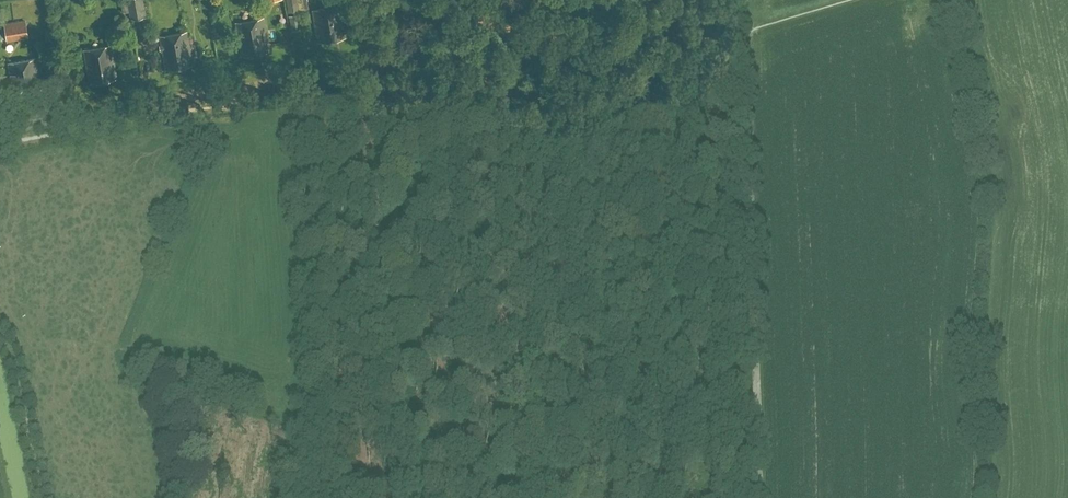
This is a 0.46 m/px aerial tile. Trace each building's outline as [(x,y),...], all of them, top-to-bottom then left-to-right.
[(124,17),(143,14),(141,0),(122,0),(124,17)] [(287,11),(304,9),(303,0),(285,0),(287,11)] [(332,9),(312,11),(315,43),(335,41),(332,9)] [(256,20),(234,23),(238,56),(260,54),(256,20)] [(0,41),(25,39),(24,22),(0,24),(0,41)] [(178,33),(155,36),(160,73),(183,70),(178,33)] [(81,49),(86,85),(110,82),(105,46),(81,49)] [(2,64),(6,99),(31,96),(27,61),(2,64)]
